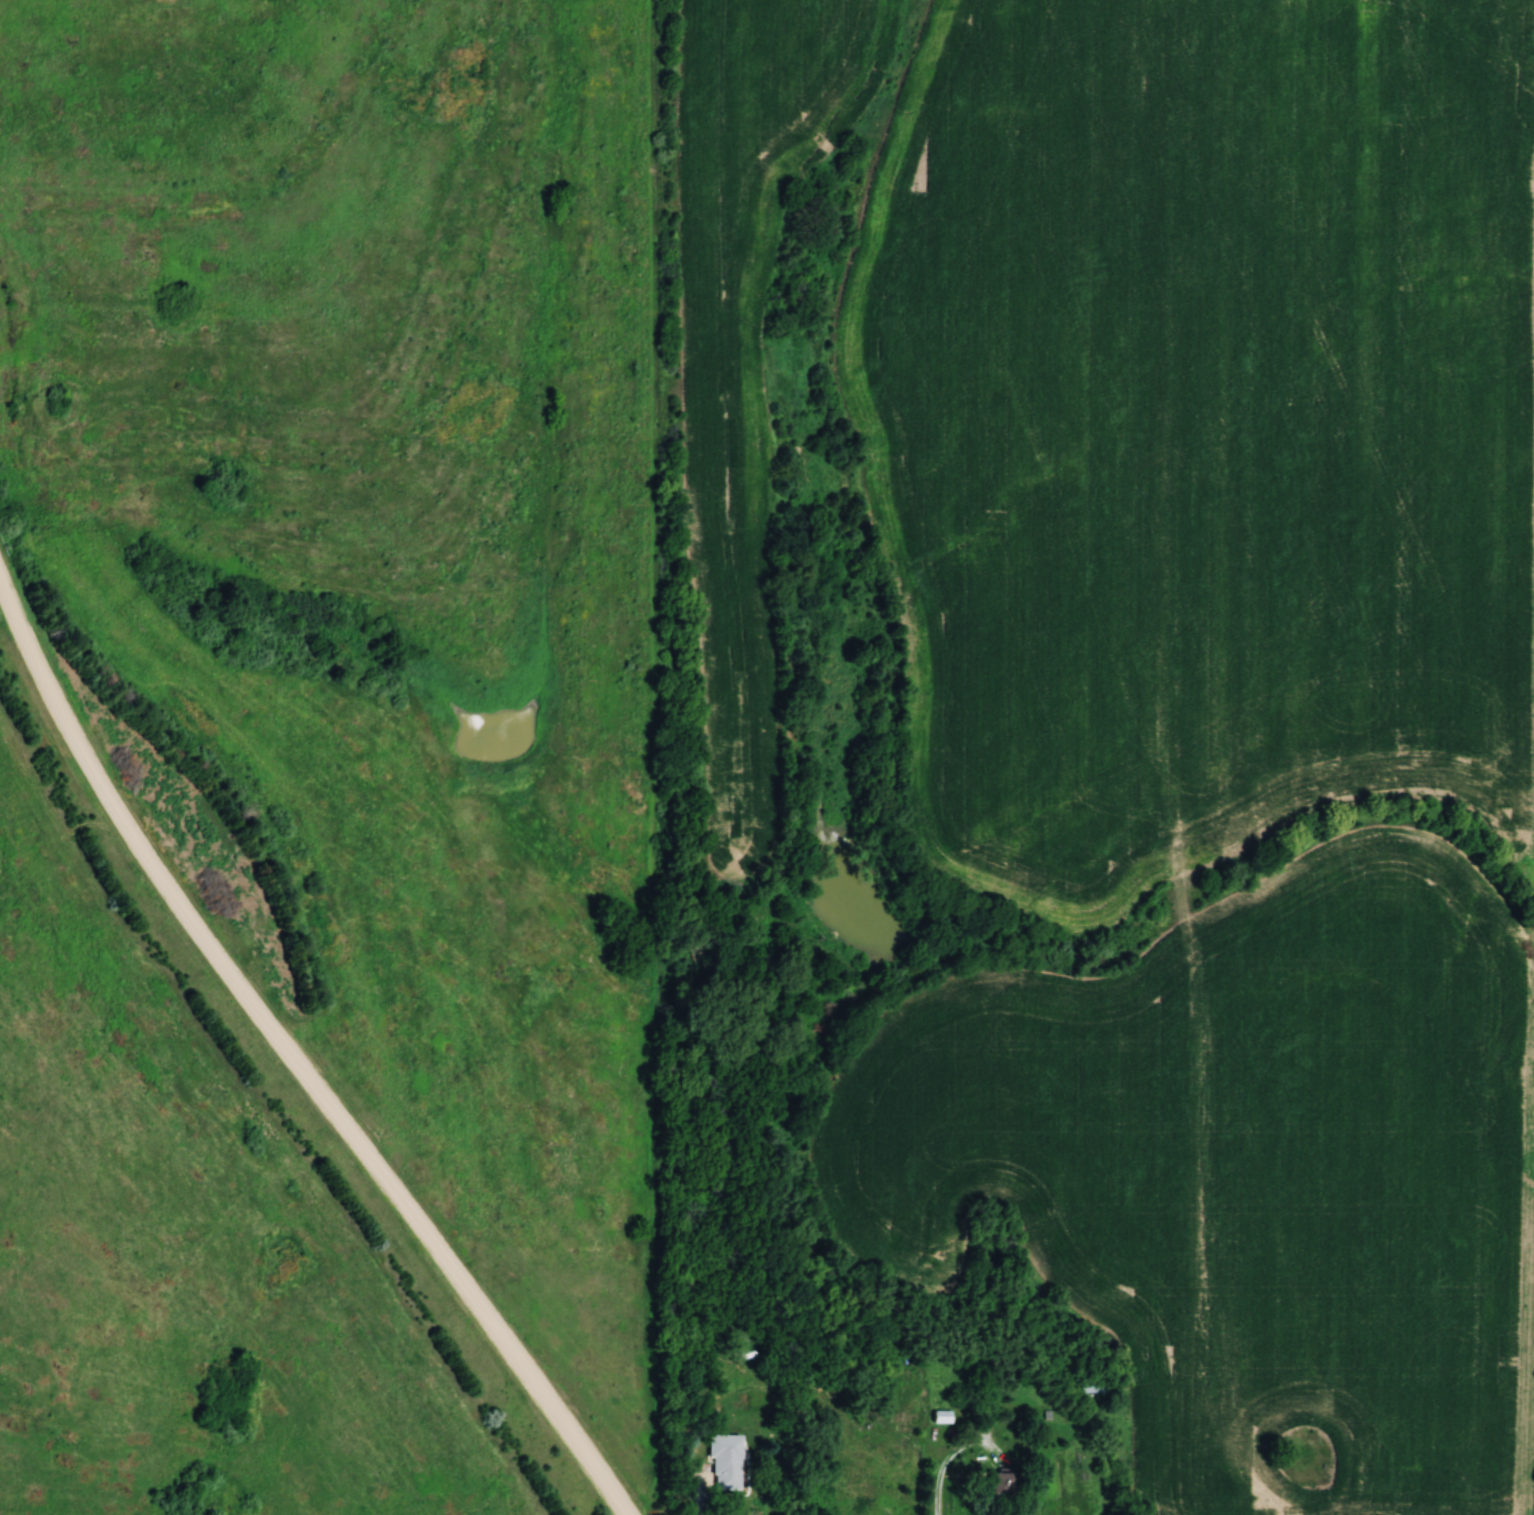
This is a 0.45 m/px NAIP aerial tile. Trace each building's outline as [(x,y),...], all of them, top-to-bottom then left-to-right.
[(1108,1394),(1108,1376),(1082,1376),(1082,1394),(1108,1394)] [(953,1411),(935,1411),(935,1424),(953,1424),(953,1411)] [(745,1436),(714,1436),(714,1490),(745,1490),(745,1436)] [(994,1474),(994,1496),(1017,1496),(1017,1474),(994,1474)]
